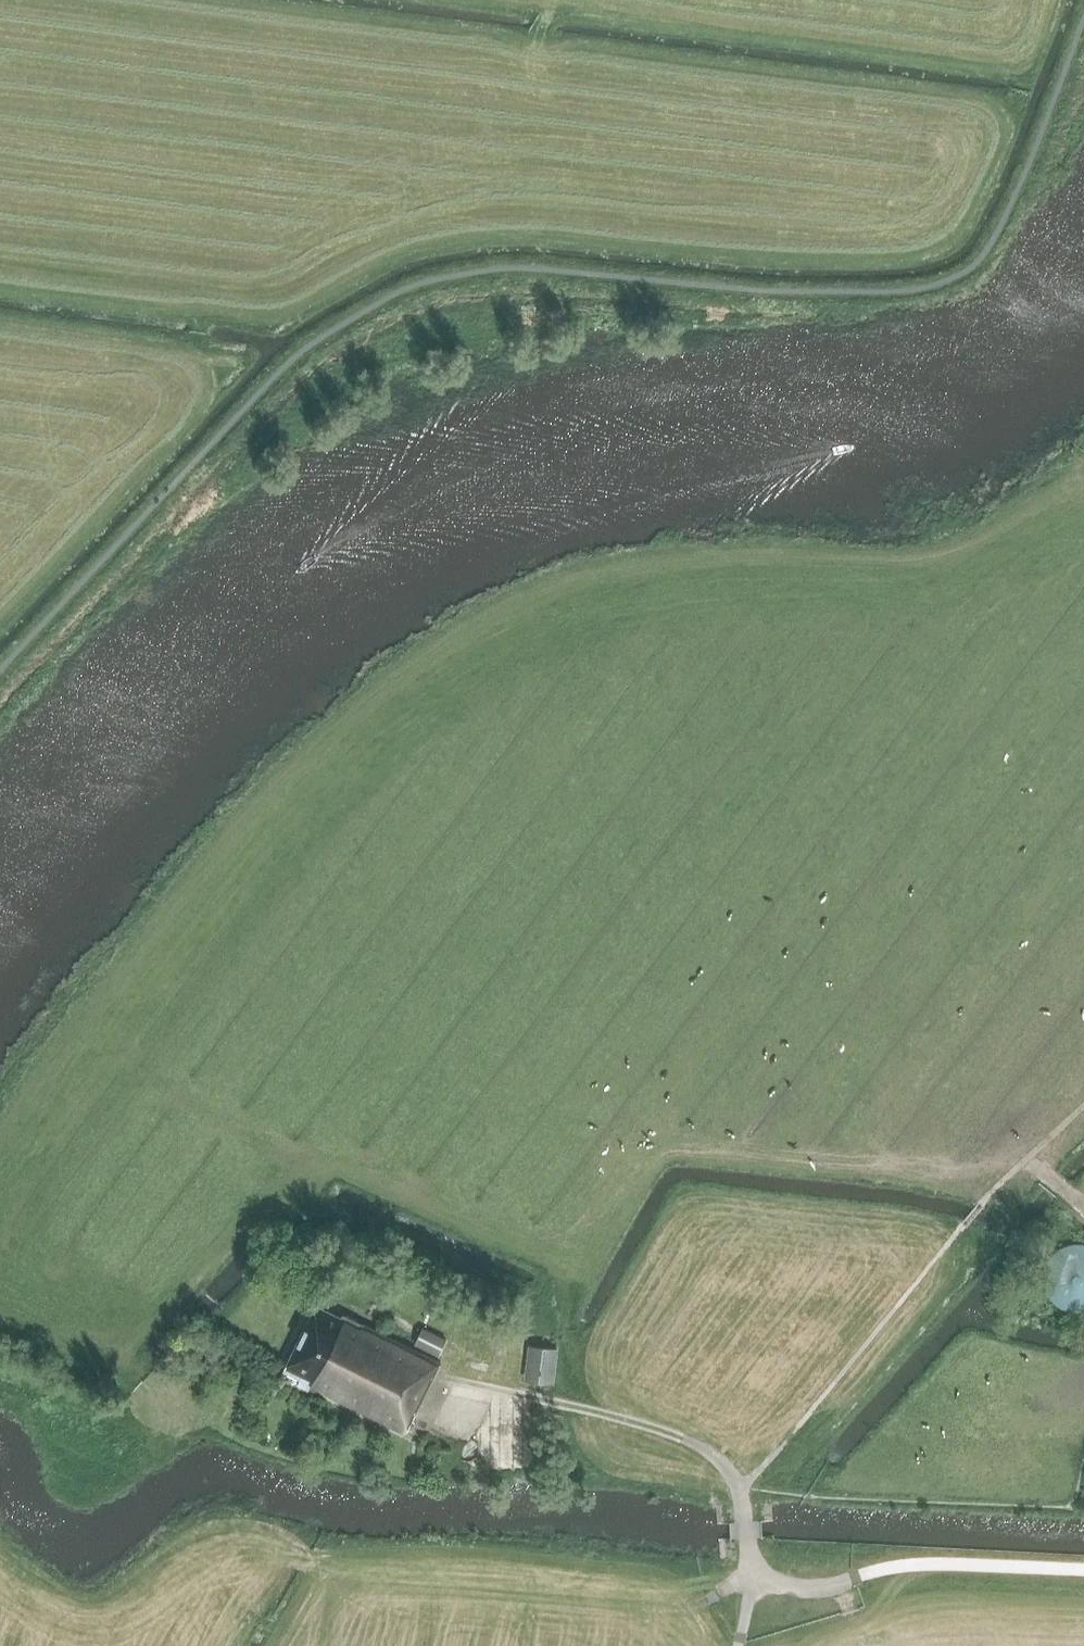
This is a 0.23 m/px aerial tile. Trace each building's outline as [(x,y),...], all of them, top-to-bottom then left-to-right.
[(1049,1299),(1051,1301),(1054,1303),(1058,1307),(1064,1309),(1069,1311),(1075,1311),(1081,1311),(1083,1310),(1083,1246),(1081,1245),(1075,1244),(1069,1245),(1064,1246),(1058,1249),(1054,1252),(1049,1256),(1046,1261),(1044,1266),(1042,1272),(1042,1278),(1042,1284),(1044,1289),(1046,1295),(1049,1299)] [(406,1432),(440,1361),(344,1314),(343,1318),(316,1305),(283,1372),(299,1380),(296,1386),(308,1391),(311,1386),(406,1432)] [(447,1339),(422,1327),(413,1345),(438,1357),(447,1339)] [(530,1345),(527,1365),(541,1366),(539,1381),(553,1383),(558,1348),(530,1345)]
